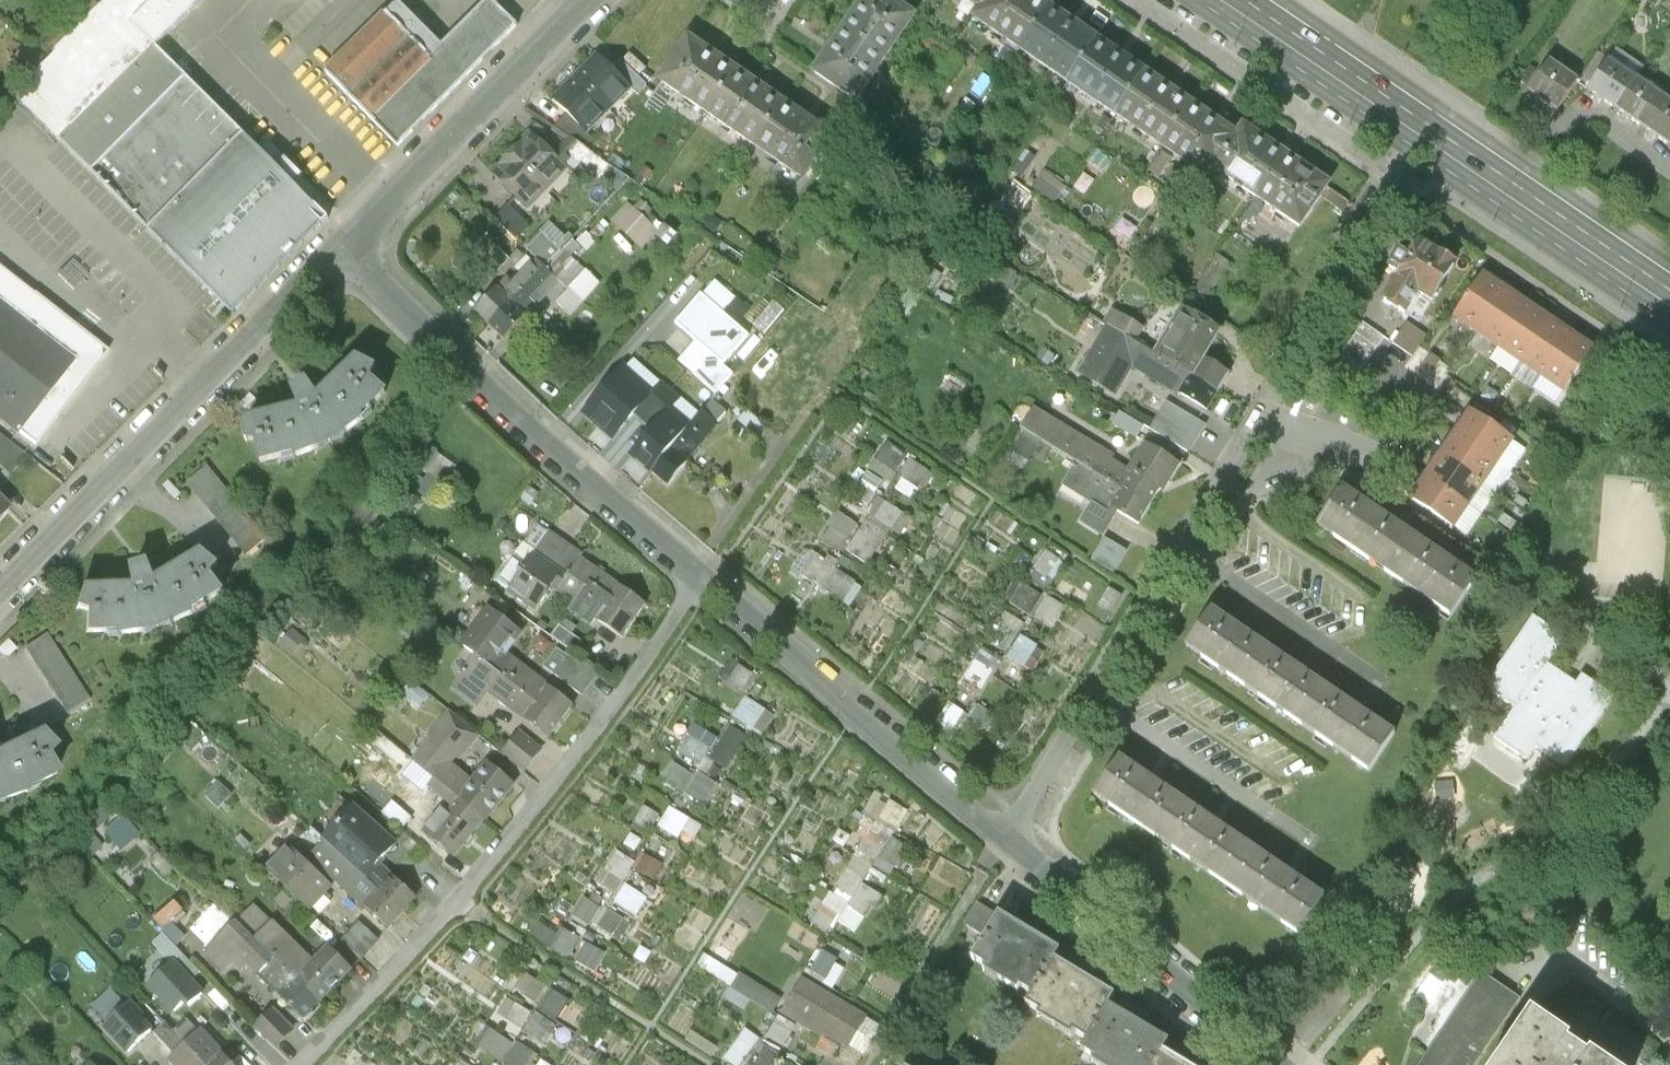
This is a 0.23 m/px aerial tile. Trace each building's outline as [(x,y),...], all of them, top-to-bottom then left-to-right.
[(18,103),(232,322),(328,228),(158,54),(213,0),(117,0),(110,7),(15,100),(18,103)] [(330,72),(398,140),(410,128),(504,34),(514,24),(490,0),(443,47),(399,3),(330,72)] [(841,29),(883,58),(913,15),(891,0),(861,0),(841,29)] [(1019,50),(1048,7),(1037,0),(983,0),(979,6),(971,17),(1019,50)] [(1095,39),(1048,7),(1019,50),(1067,82),(1095,39)] [(854,101),(883,58),(841,29),(811,72),(854,101)] [(629,42),(627,30),(615,33),(618,45),(629,42)] [(659,82),(707,114),(736,72),(688,39),(659,82)] [(1143,71),(1095,39),(1067,82),(1114,114),(1143,71)] [(596,55),(575,76),(613,113),(633,92),(596,55)] [(1589,91),(1616,110),(1635,82),(1608,64),(1589,91)] [(1548,66),(1529,93),(1556,111),(1575,84),(1548,66)] [(1190,103),(1143,71),(1114,114),(1162,146),(1190,103)] [(707,114),(755,147),(784,104),(736,72),(707,114)] [(592,134),(613,113),(575,76),(555,97),(592,134)] [(1616,110),(1643,129),(1662,101),(1635,82),(1616,110)] [(1669,147),(1669,106),(1662,101),(1643,129),(1669,147)] [(1238,135),(1190,103),(1162,146),(1209,178),(1215,169),(1238,135)] [(832,137),(784,104),(755,147),(803,180),(832,137)] [(1215,169),(1257,198),(1286,155),(1244,126),(1238,135),(1215,169)] [(527,129),(508,148),(546,186),(565,167),(527,129)] [(527,205),(546,186),(508,148),(489,167),(527,205)] [(1328,183),(1286,155),(1257,198),(1299,226),(1328,183)] [(492,218),(514,242),(531,226),(509,202),(492,218)] [(628,204),(613,220),(640,246),(654,232),(656,230),(628,204)] [(664,221),(656,230),(654,232),(661,240),(672,229),(664,221)] [(567,255),(545,234),(527,253),(540,266),(519,287),(511,280),(476,316),(494,332),(528,296),(567,255)] [(1432,301),(1455,263),(1418,240),(1409,255),(1400,249),(1388,267),(1400,274),(1384,300),(1405,313),(1418,292),(1432,301)] [(567,255),(528,296),(494,332),(508,346),(565,286),(573,294),(590,276),(567,255)] [(1456,315),(1477,330),(1504,291),(1483,276),(1456,315)] [(1477,330),(1499,345),(1526,306),(1504,291),(1477,330)] [(749,336),(701,294),(675,325),(723,366),(749,336)] [(0,302),(0,417),(24,435),(89,348),(39,310),(28,324),(0,302)] [(1182,305),(1153,353),(1218,392),(1229,373),(1203,358),(1221,328),(1182,305)] [(1499,345),(1521,360),(1548,320),(1526,306),(1499,345)] [(1104,324),(1108,327),(1136,343),(1144,329),(1113,311),(1104,324)] [(1391,342),(1412,355),(1426,334),(1405,320),(1391,342)] [(1521,360),(1543,375),(1570,335),(1548,320),(1521,360)] [(1207,410),(1218,392),(1153,353),(1136,343),(1108,327),(1081,372),(1117,394),(1133,366),(1207,410)] [(1591,350),(1570,335),(1543,375),(1564,390),(1591,350)] [(1428,354),(1419,373),(1436,381),(1445,362),(1428,354)] [(801,378),(795,373),(773,355),(759,371),(804,408),(818,392),(801,378)] [(301,407),(247,420),(247,441),(258,441),(261,462),(297,453),(298,457),(316,449),(322,451),(331,441),(346,438),(349,429),(366,420),(362,416),(389,391),(372,377),(378,367),(359,357),(318,396),(310,382),(293,391),(301,407)] [(1341,360),(1337,369),(1367,385),(1372,375),(1341,360)] [(624,367),(580,417),(614,447),(658,396),(624,367)] [(708,391),(695,406),(704,413),(713,403),(717,398),(708,391)] [(1148,428),(1188,451),(1204,423),(1164,400),(1148,428)] [(713,403),(704,413),(718,425),(727,415),(713,403)] [(653,473),(704,413),(695,406),(676,428),(669,422),(637,459),(653,473)] [(1469,407),(1455,429),(1497,458),(1512,435),(1469,407)] [(1021,429),(1076,462),(1149,506),(1163,483),(1166,486),(1178,466),(1143,445),(1129,468),(1033,409),(1021,429)] [(747,410),(738,420),(757,436),(766,426),(747,410)] [(1119,412),(1111,424),(1135,438),(1142,426),(1119,412)] [(685,464),(718,425),(704,413),(653,473),(669,487),(687,466),(685,464)] [(1455,429),(1440,451),(1482,480),(1497,458),(1455,429)] [(1040,463),(1049,447),(1021,431),(1012,448),(1040,463)] [(881,439),(869,471),(893,480),(905,448),(881,439)] [(1440,451),(1425,474),(1468,502),(1482,480),(1440,451)] [(909,457),(894,487),(916,498),(931,468),(909,457)] [(1061,486),(1091,504),(1095,498),(1117,512),(1138,524),(1149,506),(1076,462),(1061,486)] [(188,482),(247,554),(267,537),(208,465),(188,482)] [(1453,524),(1468,502),(1425,474),(1410,496),(1453,524)] [(403,487),(392,502),(409,515),(420,499),(403,487)] [(1319,527),(1385,572),(1410,535),(1343,491),(1319,527)] [(898,533),(909,516),(879,496),(844,548),(864,561),(887,526),(898,533)] [(1101,538),(1117,512),(1095,498),(1091,504),(1079,525),(1101,538)] [(836,509),(820,540),(842,551),(857,520),(836,509)] [(551,590),(558,595),(581,561),(584,556),(550,533),(534,557),(561,575),(551,590)] [(1476,580),(1410,535),(1385,572),(1451,617),(1476,580)] [(810,550),(796,572),(841,599),(855,577),(810,550)] [(137,588),(81,589),(76,610),(87,612),(85,634),(122,633),(122,637),(142,633),(147,636),(158,628),(173,629),(179,621),(197,615),(194,611),(225,592),(212,574),(220,566),(204,552),(156,581),(150,567),(132,571),(137,588)] [(536,612),(551,590),(561,575),(534,557),(526,569),(509,594),(536,612)] [(497,586),(509,594),(526,569),(514,561),(497,586)] [(558,595),(576,606),(592,582),(614,597),(620,587),(581,561),(558,595)] [(1020,581),(1008,600),(1051,625),(1062,606),(1020,581)] [(598,621),(614,597),(592,582),(576,606),(572,612),(594,627),(598,621)] [(645,604),(620,587),(614,597),(598,621),(623,638),(645,604)] [(477,656),(536,701),(547,686),(505,654),(522,632),(493,611),(465,647),(477,656)] [(990,642),(1011,649),(1022,619),(1000,612),(990,642)] [(1187,648),(1247,690),(1272,654),(1211,612),(1187,648)] [(1534,613),(1485,686),(1515,706),(1495,736),(1524,756),(1533,742),(1566,764),(1614,694),(1583,673),(1577,682),(1549,663),(1567,635),(1534,613)] [(584,640),(561,623),(553,635),(576,651),(584,640)] [(306,639),(293,628),(281,642),(294,653),(306,639)] [(25,647),(68,714),(91,700),(48,632),(25,647)] [(1006,655),(1024,666),(1037,645),(1019,634),(1006,655)] [(542,635),(535,644),(543,651),(550,642),(542,635)] [(545,667),(556,675),(569,657),(558,649),(545,667)] [(1247,690),(1308,731),(1333,695),(1272,654),(1247,690)] [(488,692),(523,718),(536,701),(477,656),(453,688),(477,706),(488,692)] [(726,680),(746,692),(756,676),(736,663),(726,680)] [(573,705),(547,686),(536,701),(562,720),(573,705)] [(751,728),(765,709),(745,695),(731,714),(751,728)] [(1393,736),(1333,695),(1308,731),(1369,772),(1393,736)] [(562,720),(536,701),(523,718),(549,738),(562,720)] [(936,723),(953,730),(962,709),(944,702),(936,723)] [(431,740),(414,760),(437,779),(486,820),(514,786),(487,763),(472,782),(451,764),(457,757),(460,760),(479,737),(449,712),(428,738),(431,740)] [(746,735),(727,724),(719,736),(693,721),(674,754),(712,776),(716,770),(723,774),(746,735)] [(3,804),(9,796),(28,793),(26,789),(59,774),(48,754),(57,747),(42,731),(0,750),(0,803),(3,804)] [(504,753),(527,770),(544,748),(520,731),(504,753)] [(425,784),(430,788),(437,779),(414,760),(388,739),(381,747),(425,784)] [(410,803),(425,784),(381,747),(366,766),(410,803)] [(681,792),(691,771),(668,760),(659,781),(681,792)] [(1094,796),(1162,843),(1187,807),(1119,760),(1094,796)] [(706,804),(715,781),(691,773),(683,795),(706,804)] [(486,820),(437,779),(430,788),(454,808),(448,816),(443,812),(426,833),(455,857),(486,820)] [(219,782),(205,796),(219,810),(232,796),(219,782)] [(403,830),(414,817),(394,801),(383,814),(403,830)] [(632,824),(646,832),(657,813),(643,805),(632,824)] [(325,839),(382,891),(394,878),(378,864),(397,844),(355,806),(325,839)] [(665,807),(657,826),(692,841),(700,822),(665,807)] [(1255,853),(1187,807),(1162,843),(1230,889),(1255,853)] [(835,921),(859,933),(880,892),(862,882),(870,866),(891,878),(912,838),(870,816),(813,924),(829,933),(835,921)] [(310,855),(367,907),(382,891),(325,839),(310,855)] [(311,911),(333,887),(290,847),(268,871),(311,911)] [(616,894),(632,859),(612,850),(595,885),(616,894)] [(1323,900),(1255,853),(1230,889),(1299,936),(1323,900)] [(416,898),(394,878),(382,891),(404,912),(416,898)] [(613,900),(636,914),(647,897),(624,882),(613,900)] [(404,912),(382,891),(367,907),(389,927),(404,912)] [(581,896),(569,916),(587,927),(598,907),(581,896)] [(155,918),(163,928),(185,909),(177,899),(155,918)] [(965,925),(985,937),(998,914),(979,903),(965,925)] [(239,922),(256,940),(272,924),(254,907),(239,922)] [(608,909),(596,927),(611,936),(622,918),(608,909)] [(1019,987),(1032,995),(1053,959),(1059,951),(998,914),(985,937),(972,959),(987,968),(984,973),(1016,992),(1019,987)] [(363,959),(381,940),(360,921),(343,940),(363,959)] [(249,965),(260,975),(276,959),(256,940),(239,922),(204,958),(224,977),(236,964),(243,971),(249,965)] [(274,922),(272,924),(256,940),(276,959),(321,1003),(353,971),(329,947),(315,962),(274,922)] [(204,947),(178,923),(169,933),(180,943),(178,946),(192,959),(204,947)] [(562,929),(552,947),(568,956),(578,937),(562,929)] [(573,960),(592,971),(603,951),(584,940),(573,960)] [(832,985),(844,959),(821,948),(808,974),(832,985)] [(771,1011),(780,996),(703,953),(696,966),(729,984),(722,997),(743,1008),(749,998),(771,1011)] [(321,1003),(276,959),(260,975),(305,1020),(321,1003)] [(1073,1032),(1088,1041),(1108,1006),(1114,996),(1053,959),(1032,995),(1026,1005),(1041,1014),(1038,1018),(1070,1037),(1073,1032)] [(172,965),(148,987),(176,1017),(200,995),(172,965)] [(524,972),(513,989),(533,1002),(545,985),(524,972)] [(1418,1064),(1475,1064),(1520,998),(1482,972),(1418,1064)] [(800,981),(783,1009),(848,1047),(864,1018),(800,981)] [(520,1032),(542,1044),(568,999),(546,987),(520,1032)] [(523,1025),(529,1007),(502,999),(497,1017),(523,1025)] [(1162,1052),(1169,1042),(1108,1006),(1088,1041),(1082,1051),(1095,1059),(1092,1063),(1095,1064),(1155,1064),(1162,1052)] [(128,1007),(103,1029),(128,1057),(153,1034),(128,1007)] [(259,1024),(280,1045),(295,1030),(273,1009),(259,1024)] [(1496,1064),(1604,1064),(1591,1056),(1588,1060),(1567,1045),(1570,1041),(1531,1014),(1496,1064)] [(881,1028),(864,1018),(848,1047),(864,1057),(881,1028)] [(475,1044),(508,1064),(523,1064),(532,1052),(488,1023),(475,1044)] [(178,1035),(206,1064),(235,1064),(202,1029),(198,1032),(190,1025),(178,1035)] [(178,1035),(170,1026),(157,1039),(173,1055),(172,1057),(179,1064),(206,1064),(178,1035)] [(732,1064),(740,1064),(757,1036),(742,1027),(723,1060),(732,1064)] [(748,1064),(771,1064),(779,1051),(761,1042),(748,1064)] [(1162,1052),(1155,1064),(1184,1064),(1162,1052)]
